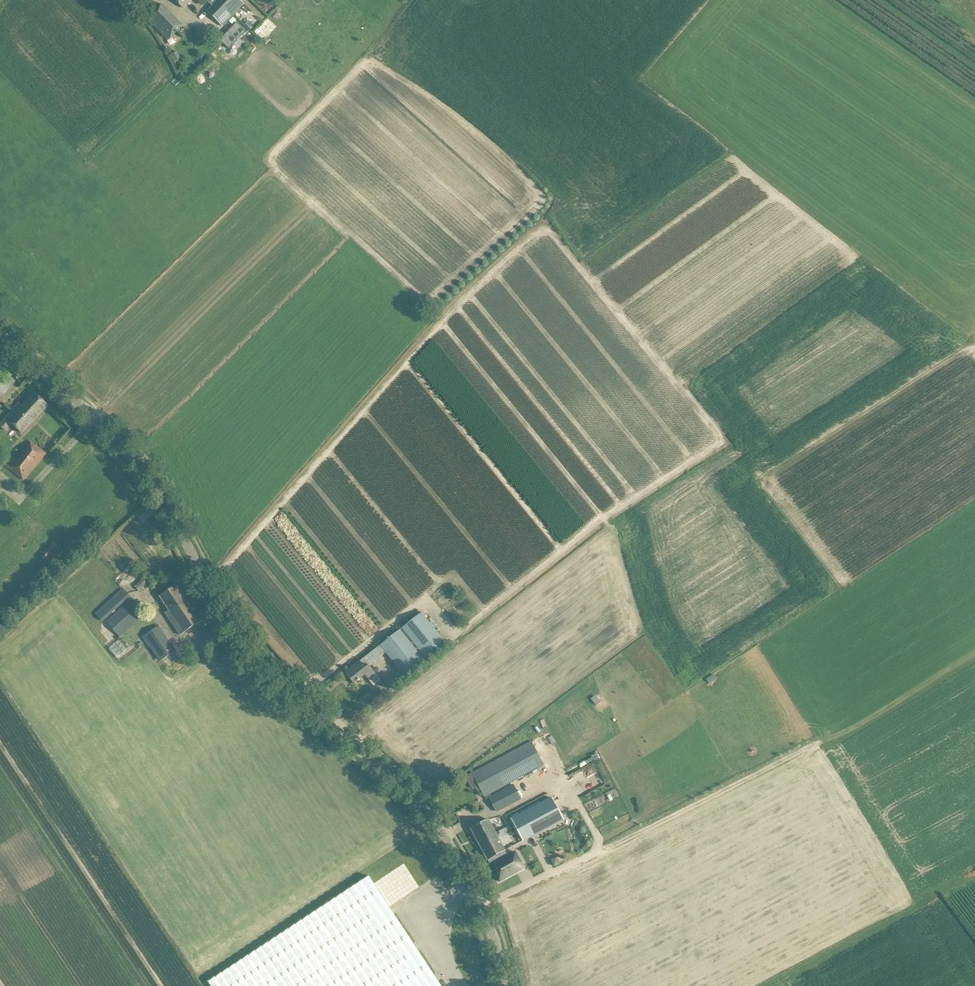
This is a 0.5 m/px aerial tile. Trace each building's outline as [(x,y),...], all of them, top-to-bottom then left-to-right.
[(177,2),(183,8),(191,0),(175,0),(177,2)] [(218,1),(234,15),(245,5),(240,0),(219,0),(218,1)] [(218,1),(207,11),(222,27),(234,15),(218,1)] [(161,4),(147,18),(169,41),(183,26),(161,4)] [(220,40),(229,49),(246,32),(237,23),(220,40)] [(19,403),(13,410),(1,423),(8,428),(12,423),(23,432),(41,413),(47,405),(34,393),(22,406),(19,403)] [(31,442),(25,450),(22,453),(24,454),(19,460),(15,457),(7,467),(25,481),(40,462),(46,454),(31,442)] [(143,578),(135,586),(140,592),(149,584),(143,578)] [(176,585),(168,590),(160,595),(169,609),(165,612),(180,634),(192,627),(200,621),(176,585)] [(102,621),(130,596),(123,589),(96,614),(102,621)] [(106,622),(116,633),(119,636),(143,614),(130,600),(106,622)] [(421,612),(353,666),(345,672),(353,683),(357,680),(358,681),(359,680),(359,679),(365,674),(373,685),(380,680),(369,665),(386,652),(403,674),(444,641),(421,612)] [(175,650),(158,625),(143,636),(160,661),(175,650)] [(532,742),(481,769),(472,773),(484,796),(534,770),(536,774),(546,769),(544,765),(532,742)] [(531,775),(489,798),(496,812),(538,789),(531,775)] [(552,798),(512,819),(517,828),(531,820),(538,833),(563,819),(552,798)] [(471,829),(487,860),(499,882),(524,868),(515,852),(508,856),(488,819),(471,829)] [(560,862),(557,857),(551,860),(554,866),(560,863),(560,862)] [(211,985),(441,985),(369,876),(208,982),(211,985)]
